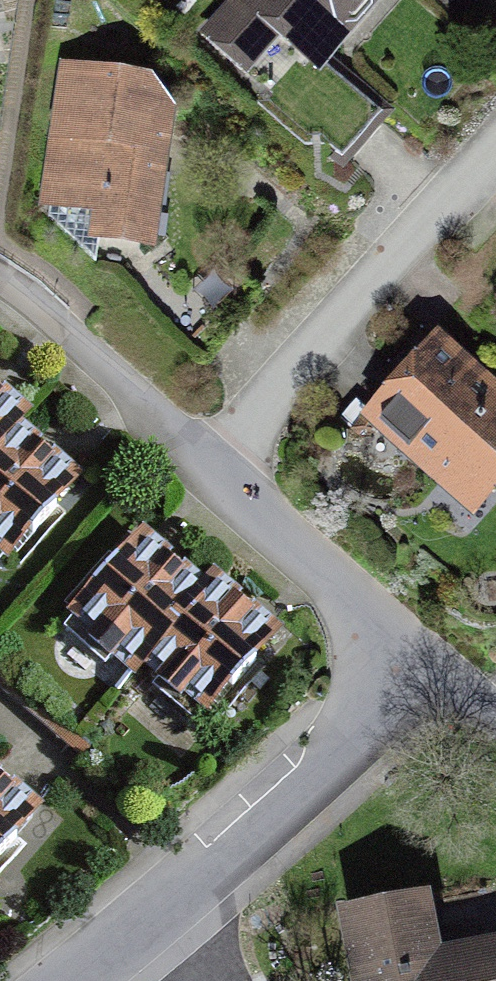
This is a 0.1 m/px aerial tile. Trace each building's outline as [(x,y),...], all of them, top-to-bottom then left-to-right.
[(200,25),(245,69),(282,31),(317,65),(379,0),(224,0),(200,25)] [(152,70),(59,59),(41,203),(89,209),(85,238),(157,247),(174,104),(152,70)] [(360,414),(473,512),(495,486),(495,379),(436,327),(360,414)] [(4,555),(74,475),(11,421),(25,405),(0,384),(0,551),(4,555)] [(144,657),(209,710),(276,629),(211,575),(204,584),(139,531),(72,612),(137,665),(144,657)] [(27,834),(0,813),(0,867),(27,834)] [(336,911),(350,980),(495,980),(495,944),(435,956),(423,894),(336,911)]
